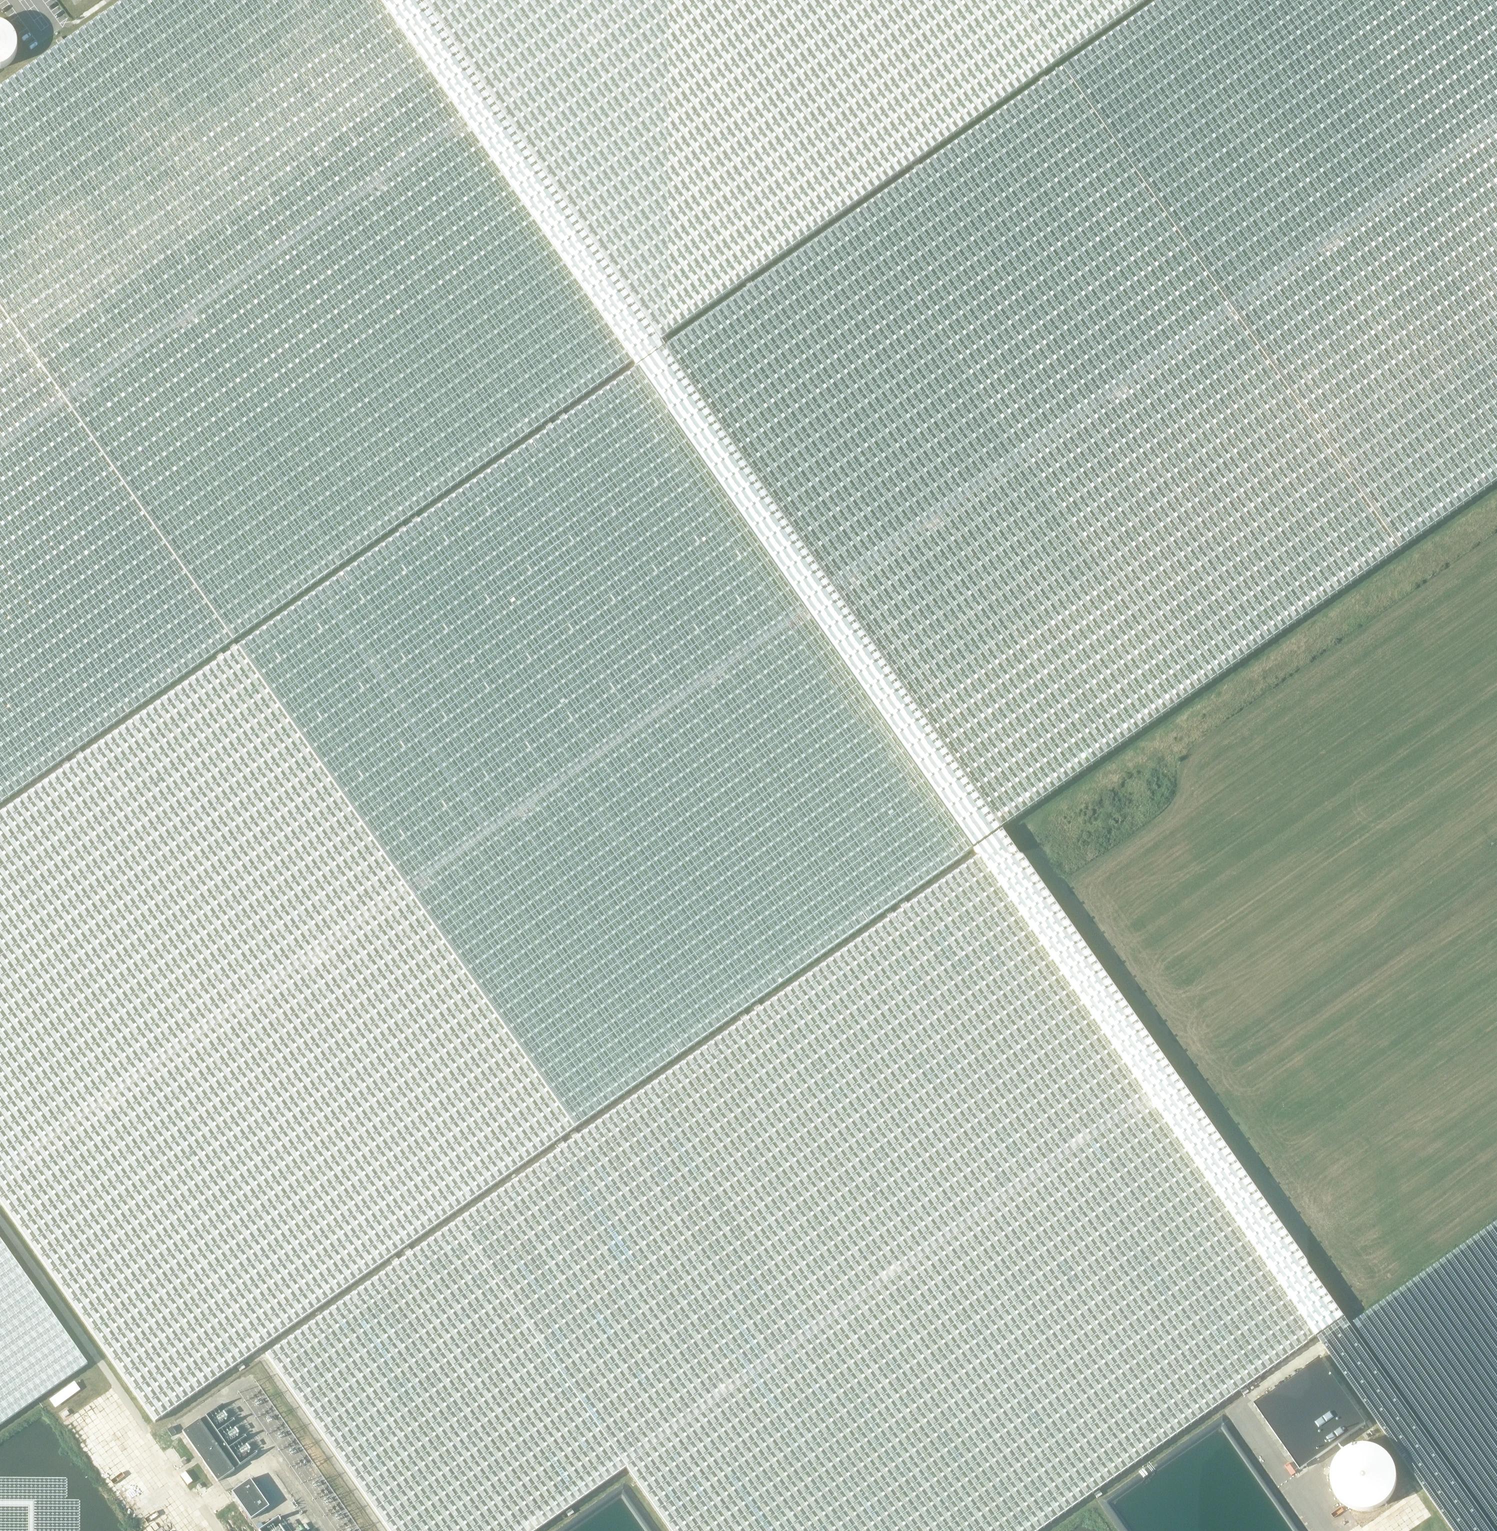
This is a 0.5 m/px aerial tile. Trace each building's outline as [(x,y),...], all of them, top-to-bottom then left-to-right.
[(202,663),(256,625),(565,408),(610,377),(632,361),(637,368),(0,815),(0,1197),(157,1421),(253,1354),(959,858),(995,833),(1001,828),(1378,565),(1400,549),(1401,549),(1496,481),(1496,0),(1162,0),(666,348),(661,340),(1147,0),(126,0),(0,88),(0,804),(202,663)] [(14,35),(13,33),(12,31),(10,30),(9,28),(6,26),(4,25),(2,24),(1,24),(0,24),(0,69),(2,68),(4,67),(7,65),(9,64),(11,62),(13,59),(14,57),(15,55),(16,52),(17,50),(17,48),(17,45),(17,42),(16,40),(15,37),(14,35)] [(266,1355),(390,1530),(535,1530),(625,1468),(669,1530),(1039,1530),(1154,1450),(1315,1341),(1452,1530),(1496,1530),(1496,1211),(1376,1296),(1352,1313),(1006,836),(266,1355)] [(87,1364),(0,1239),(0,1425),(87,1364)] [(1254,1405),(1300,1470),(1366,1424),(1320,1359),(1254,1405)] [(234,1470),(234,1469),(240,1465),(229,1449),(217,1433),(206,1417),(200,1421),(199,1420),(182,1432),(217,1482),(219,1481),(234,1470)] [(250,1479),(232,1492),(251,1519),(269,1507),(250,1479)] [(173,1507),(162,1514),(168,1523),(179,1516),(173,1507)]
